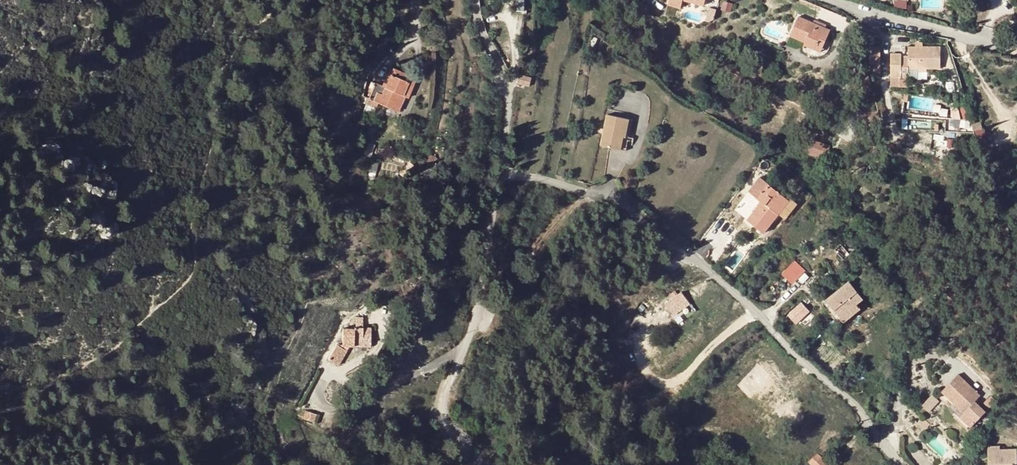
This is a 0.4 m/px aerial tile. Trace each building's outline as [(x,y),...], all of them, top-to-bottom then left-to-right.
[(516,10),(525,11),(525,0),(517,0),(516,10)] [(813,25),(814,22),(799,16),(791,36),(805,42),(806,39),(817,44),(818,41),(824,43),(830,29),(825,28),(825,29),(813,25)] [(825,29),(825,28),(826,25),(814,20),(814,22),(813,25),(825,29)] [(806,39),(805,42),(803,45),(820,52),(824,43),(818,41),(817,44),(806,39)] [(870,46),(869,61),(880,62),(880,46),(870,46)] [(908,69),(926,68),(940,68),(940,47),(922,47),(916,47),(908,47),(908,56),(901,56),(901,54),(891,54),(891,66),(891,77),(908,77),(908,72),(908,69)] [(367,104),(376,107),(376,106),(403,114),(415,75),(391,68),(386,85),(374,81),(367,104)] [(520,75),(518,83),(529,86),(533,74),(529,73),(528,76),(520,75)] [(623,136),(627,119),(608,115),(601,146),(618,149),(621,136),(623,136)] [(621,136),(618,149),(627,151),(633,120),(627,119),(623,136),(621,136)] [(811,146),(808,154),(826,160),(830,145),(815,141),(814,146),(811,146)] [(749,191),(757,198),(761,202),(758,205),(747,219),(763,233),(789,201),(760,177),(749,191)] [(885,267),(880,280),(886,283),(891,269),(885,267)] [(849,282),(826,301),(839,317),(855,304),(861,298),(849,282)] [(666,303),(681,322),(697,310),(682,291),(666,303)] [(839,317),(826,301),(821,305),(838,325),(859,309),(855,304),(839,317)] [(784,312),(792,321),(800,314),(792,305),(784,312)] [(800,314),(792,321),(797,327),(806,318),(804,316),(801,313),(800,314)] [(357,317),(357,328),(368,328),(367,316),(357,317)] [(357,328),(344,329),(345,347),(371,346),(370,328),(368,328),(357,328)] [(348,351),(336,344),(327,359),(340,366),(348,351)] [(942,392),(963,412),(972,403),(979,395),(958,375),(942,392)] [(922,405),(932,415),(940,408),(929,397),(922,405)] [(972,403),(963,412),(964,412),(959,417),(970,427),(983,413),(972,403)] [(318,415),(306,410),(303,420),(314,425),(318,415)] [(988,464),(1014,464),(1015,461),(1015,449),(998,450),(998,447),(987,447),(988,464)] [(811,464),(830,464),(818,454),(809,463),(811,464)]
